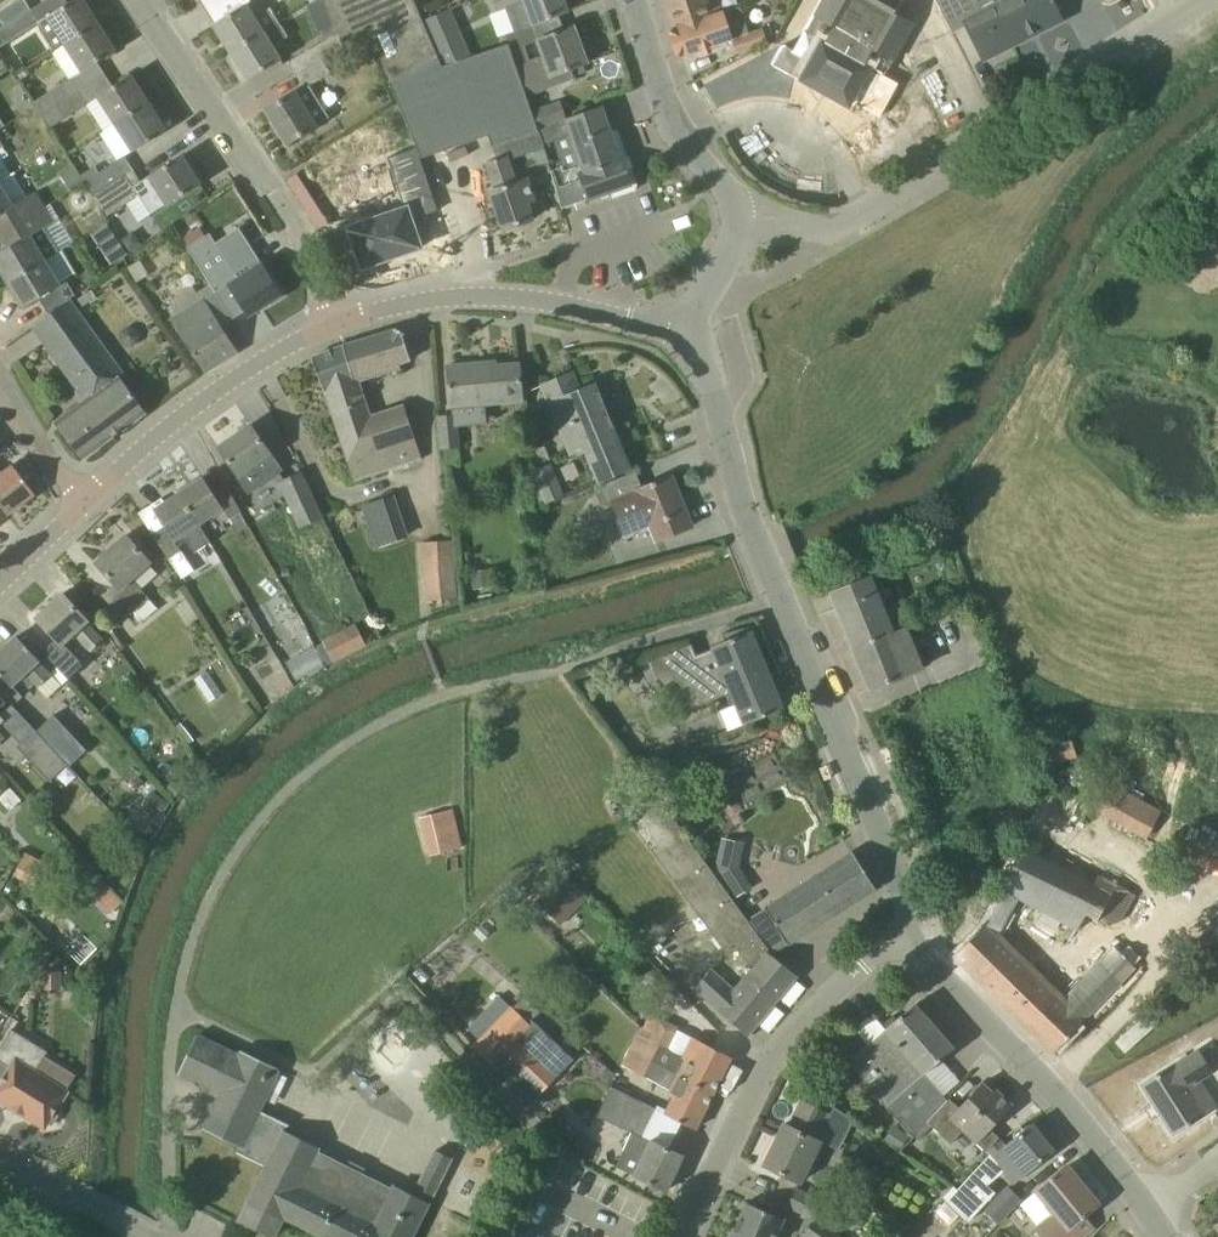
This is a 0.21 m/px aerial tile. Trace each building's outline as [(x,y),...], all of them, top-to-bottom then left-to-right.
[(30,9),(4,26),(0,28),(0,47),(36,24),(56,53),(68,45),(100,25),(84,0),(74,0),(39,23),(30,9)] [(4,26),(30,9),(24,0),(19,0),(0,12),(0,19),(4,26)] [(327,6),(334,22),(338,34),(345,48),(369,38),(388,80),(439,57),(422,21),(413,0),(325,0),(327,6)] [(514,28),(532,22),(567,11),(563,0),(494,0),(498,13),(507,10),(514,28)] [(675,28),(727,10),(723,0),(715,0),(711,1),(711,0),(665,0),(675,28)] [(847,105),(850,100),(864,107),(881,75),(887,79),(916,28),(894,15),(902,0),(825,0),(806,34),(803,32),(793,50),(783,44),(704,85),(716,108),(734,101),(752,97),(770,96),(786,98),(796,79),(801,82),(802,80),(847,105)] [(941,11),(950,29),(964,22),(983,59),(1013,44),(993,7),(996,5),(993,0),(935,0),(941,11)] [(1013,44),(1062,19),(1052,0),(993,0),(996,5),(993,7),(1013,44)] [(257,17),(248,3),(213,25),(231,53),(280,24),(270,8),(257,17)] [(747,32),(739,11),(737,6),(727,10),(675,28),(672,28),(669,34),(676,53),(682,56),(684,55),(731,38),(737,53),(766,42),(761,27),(747,32)] [(444,12),(422,21),(439,57),(443,67),(471,57),(449,10),(444,12)] [(516,64),(529,60),(524,43),(531,41),(529,37),(536,34),(532,22),(514,28),(505,31),(509,44),(510,47),(516,64)] [(247,79),(282,58),(275,46),(288,38),(280,24),(231,53),(247,79)] [(100,25),(68,45),(85,69),(115,50),(100,25)] [(539,38),(544,55),(551,76),(571,68),(585,63),(573,26),(539,38)] [(437,61),(390,84),(398,104),(409,128),(417,147),(421,158),(488,136),(492,146),(535,131),(507,48),(441,70),(437,61)] [(526,96),(529,95),(575,78),(573,75),(571,68),(551,76),(544,55),(529,60),(516,64),(523,86),(526,96)] [(303,87),(296,91),(266,110),(287,144),(327,117),(307,87),(331,74),(324,60),(297,75),(303,87)] [(864,107),(880,116),(897,84),(887,79),(881,75),(864,107)] [(33,103),(42,115),(82,89),(74,76),(33,103)] [(132,76),(97,98),(116,125),(117,127),(151,105),(132,76)] [(42,115),(50,128),(90,102),(82,89),(42,115)] [(398,104),(375,118),(382,137),(409,128),(398,104)] [(132,151),(166,130),(151,105),(117,127),(132,151)] [(551,105),(534,111),(540,128),(557,122),(553,110),(551,105)] [(566,119),(557,122),(540,128),(540,130),(545,145),(554,142),(563,167),(549,172),(562,208),(611,192),(613,197),(635,189),(637,185),(617,129),(611,132),(601,106),(567,119),(566,119)] [(508,159),(544,147),(538,130),(535,131),(492,146),(497,159),(486,162),(495,190),(491,191),(504,229),(532,219),(527,202),(533,200),(526,179),(516,183),(508,159)] [(14,174),(5,158),(9,155),(6,149),(0,140),(0,182),(14,174)] [(351,231),(347,232),(352,248),(357,247),(364,266),(421,247),(412,219),(439,210),(421,158),(417,147),(389,157),(406,208),(350,227),(351,231)] [(141,182),(134,172),(94,197),(101,209),(105,215),(140,193),(151,213),(200,183),(183,155),(149,177),(141,182)] [(92,195),(94,197),(134,172),(125,157),(99,173),(95,166),(80,176),(84,183),(92,195)] [(14,174),(0,182),(0,228),(3,232),(45,208),(36,192),(28,197),(14,174)] [(45,208),(3,232),(10,244),(0,249),(0,270),(7,281),(75,243),(61,218),(53,222),(45,208)] [(101,250),(118,239),(106,220),(89,231),(101,250)] [(134,231),(121,238),(128,251),(141,243),(134,231)] [(197,263),(220,249),(210,234),(188,248),(197,263)] [(49,313),(75,295),(67,281),(77,275),(63,250),(75,243),(7,281),(22,307),(26,305),(28,308),(40,300),(49,313)] [(239,278),(228,261),(207,275),(215,289),(233,318),(246,310),(249,315),(281,295),(261,264),(239,278)] [(233,318),(215,289),(171,316),(205,370),(236,351),(220,326),(233,318)] [(83,458),(145,413),(119,379),(125,374),(72,299),(76,296),(75,295),(49,313),(50,314),(32,326),(50,352),(86,401),(57,421),(83,458)] [(122,328),(120,335),(124,341),(131,343),(137,339),(139,332),(135,326),(128,325),(122,328)] [(372,415),(362,385),(392,371),(391,367),(409,359),(394,330),(343,345),(312,358),(326,387),(336,415),(356,482),(422,459),(403,404),(372,415)] [(487,366),(487,362),(447,366),(451,409),(523,403),(519,363),(487,366)] [(579,390),(572,372),(543,384),(572,453),(584,448),(598,481),(631,467),(596,383),(579,390)] [(446,465),(462,464),(458,416),(437,417),(440,449),(445,448),(446,465)] [(280,468),(251,424),(218,447),(248,491),(280,468)] [(544,504),(563,496),(550,463),(531,470),(544,504)] [(0,470),(0,504),(8,514),(35,494),(13,465),(3,473),(0,470)] [(643,487),(636,470),(599,485),(607,505),(614,502),(627,534),(649,524),(656,541),(692,526),(672,475),(643,487)] [(299,527),(322,517),(302,472),(280,482),(299,527)] [(224,484),(213,492),(203,477),(175,496),(204,535),(207,542),(210,541),(199,525),(224,510),(230,519),(242,512),(224,484)] [(377,548),(409,537),(395,495),(362,506),(377,548)] [(207,542),(204,535),(175,496),(154,509),(164,525),(152,533),(182,579),(194,571),(179,548),(188,542),(194,551),(207,542)] [(150,561),(126,534),(96,562),(114,585),(103,595),(123,617),(133,609),(143,621),(157,608),(131,578),(150,561)] [(426,603),(458,600),(453,540),(422,542),(426,603)] [(850,640),(889,625),(869,576),(831,592),(850,640)] [(274,582),(264,593),(271,600),(282,589),(274,582)] [(103,636),(63,593),(37,617),(57,640),(43,653),(68,680),(82,666),(63,645),(75,634),(90,651),(103,636)] [(729,730),(783,708),(769,674),(773,672),(765,658),(762,659),(759,651),(761,650),(755,625),(730,631),(733,639),(696,655),(691,643),(648,660),(656,681),(674,674),(688,710),(733,692),(737,703),(721,710),(729,730)] [(892,632),(889,625),(850,640),(870,688),(922,667),(905,627),(892,632)] [(333,663),(367,648),(357,626),(323,641),(333,663)] [(37,660),(38,659),(17,636),(0,652),(0,674),(11,686),(24,674),(36,687),(50,674),(37,660)] [(84,668),(69,681),(84,697),(98,683),(84,668)] [(53,715),(36,731),(50,746),(68,764),(70,767),(86,751),(53,715)] [(35,729),(21,743),(32,755),(27,760),(48,782),(68,764),(50,746),(36,731),(35,729)] [(1076,757),(1068,732),(1038,741),(1045,767),(1076,757)] [(5,782),(7,780),(0,772),(0,796),(10,787),(5,782)] [(678,774),(656,789),(661,799),(669,807),(682,798),(680,796),(688,790),(678,774)] [(172,780),(166,788),(176,796),(182,789),(172,780)] [(1148,838),(1164,809),(1113,782),(1098,811),(1148,838)] [(157,793),(146,810),(159,819),(170,802),(157,793)] [(749,918),(669,807),(661,799),(631,821),(727,954),(737,947),(754,966),(735,989),(712,970),(694,991),(747,1036),(797,975),(771,955),(778,950),(750,917),(749,918)] [(459,848),(451,808),(422,814),(431,854),(459,848)] [(1082,933),(1091,918),(1099,922),(1101,919),(1109,924),(1122,921),(1135,896),(1127,890),(1089,871),(1029,839),(1004,888),(1022,897),(1044,909),(1074,929),(1082,933)] [(778,950),(876,888),(853,851),(750,917),(778,950)] [(926,883),(939,878),(934,868),(922,873),(926,883)] [(744,873),(726,886),(734,897),(752,884),(744,873)] [(561,923),(589,896),(570,875),(541,902),(561,923)] [(98,877),(86,888),(110,914),(122,903),(98,877)] [(1062,1000),(999,939),(985,924),(953,956),(1053,1054),(1138,967),(1135,965),(1122,953),(1115,947),(1062,1000)] [(61,970),(42,970),(43,989),(62,988),(61,970)] [(532,1019),(528,1024),(512,1008),(499,996),(468,1028),(479,1039),(473,1045),(497,1067),(492,1072),(521,1100),(531,1102),(572,1058),(532,1019)] [(927,1018),(927,1006),(916,1004),(915,1003),(902,1015),(901,1014),(885,1028),(886,1029),(848,1062),(912,1135),(927,1120),(946,1098),(925,1074),(954,1048),(927,1018)] [(684,1054),(668,1045),(676,1028),(647,1013),(639,1027),(655,1036),(650,1045),(665,1051),(657,1065),(713,1094),(731,1057),(693,1036),(684,1054)] [(54,1113),(68,1089),(36,1070),(48,1051),(11,1027),(0,1046),(0,1059),(11,1065),(0,1084),(0,1099),(9,1105),(8,1108),(22,1117),(24,1114),(45,1127),(48,1122),(52,1124),(58,1115),(54,1113)] [(695,1129),(713,1094),(657,1065),(665,1051),(650,1045),(655,1036),(639,1027),(620,1064),(677,1094),(666,1113),(695,1129)] [(238,1054),(197,1034),(178,1074),(220,1093),(203,1128),(233,1143),(271,1064),(241,1050),(238,1054)] [(1216,1043),(1198,1053),(1197,1051),(1173,1067),(1171,1064),(1142,1084),(1173,1134),(1204,1114),(1187,1087),(1210,1073),(1217,1068),(1217,1047),(1216,1043)] [(317,1151),(319,1147),(284,1129),(287,1122),(260,1108),(280,1068),(271,1064),(233,1143),(241,1147),(239,1152),(238,1151),(237,1153),(265,1166),(238,1221),(271,1236),(274,1236),(283,1218),(322,1236),(412,1236),(429,1203),(453,1155),(434,1146),(410,1193),(394,1185),(392,1189),(317,1151)] [(948,1100),(946,1098),(927,1120),(949,1144),(954,1140),(963,1131),(976,1144),(977,1142),(985,1150),(1000,1135),(991,1126),(1012,1104),(996,1089),(994,1092),(983,1082),(960,1107),(949,1098),(948,1100)] [(465,1131),(480,1116),(447,1083),(432,1097),(465,1131)] [(667,1190),(683,1155),(643,1136),(656,1108),(612,1084),(597,1114),(632,1132),(616,1166),(667,1190)] [(826,1114),(802,1101),(790,1126),(784,1123),(764,1165),(799,1182),(818,1140),(814,1138),(815,1136),(826,1114)] [(998,1192),(988,1183),(1011,1163),(1022,1175),(1054,1149),(1032,1123),(993,1155),(991,1153),(959,1189),(956,1186),(946,1197),(972,1221),(998,1192)] [(1093,1227),(1084,1216),(1098,1204),(1067,1165),(1038,1188),(1060,1215),(1038,1233),(1042,1236),(1081,1236),(1093,1227)] [(999,1219),(1020,1197),(1008,1186),(987,1208),(999,1219)] [(787,1205),(814,1219),(820,1211),(824,1202),(818,1199),(796,1188),(787,1205)] [(782,1219),(746,1202),(731,1236),(775,1236),(782,1219)] [(814,1219),(804,1232),(810,1236),(840,1236),(833,1231),(814,1219)]
